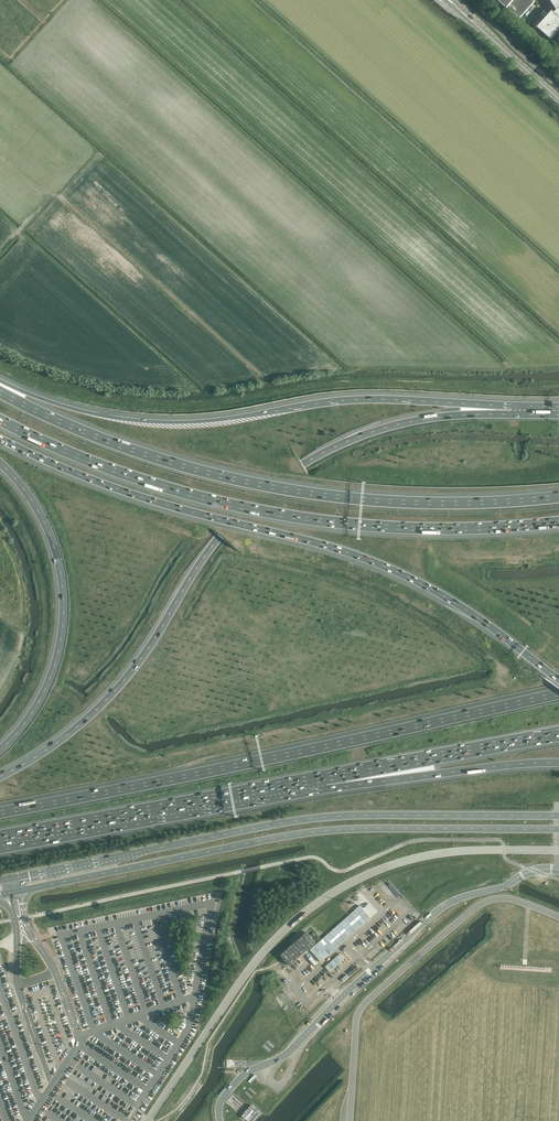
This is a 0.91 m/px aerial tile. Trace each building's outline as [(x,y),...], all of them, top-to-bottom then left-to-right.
[(533,3),(530,0),(495,0),(517,20),(533,3)] [(555,8),(552,11),(551,11),(536,27),(550,40),(558,30),(558,0),(549,0),(555,8)] [(280,955),(289,965),(315,942),(306,932),(280,955)] [(249,1107),(233,1093),(232,1092),(230,1090),(227,1087),(226,1087),(224,1085),(224,1086),(249,1107)] [(247,1109),(222,1087),(222,1088),(247,1109)] [(245,1111),(221,1089),(220,1090),(245,1111)] [(243,1113),(244,1113),(219,1091),(219,1092),(243,1113)] [(241,1115),(242,1115),(217,1094),(218,1095),(219,1096),(222,1099),(225,1101),(226,1102),(241,1115)] [(248,1120),(253,1120),(254,1120),(254,1119),(255,1119),(256,1118),(256,1117),(257,1117),(257,1116),(258,1115),(260,1113),(251,1104),(249,1107),(248,1108),(247,1109),(246,1110),(245,1111),(244,1112),(244,1113),(243,1113),(243,1114),(242,1115),(241,1115),(246,1120),(248,1120)]
